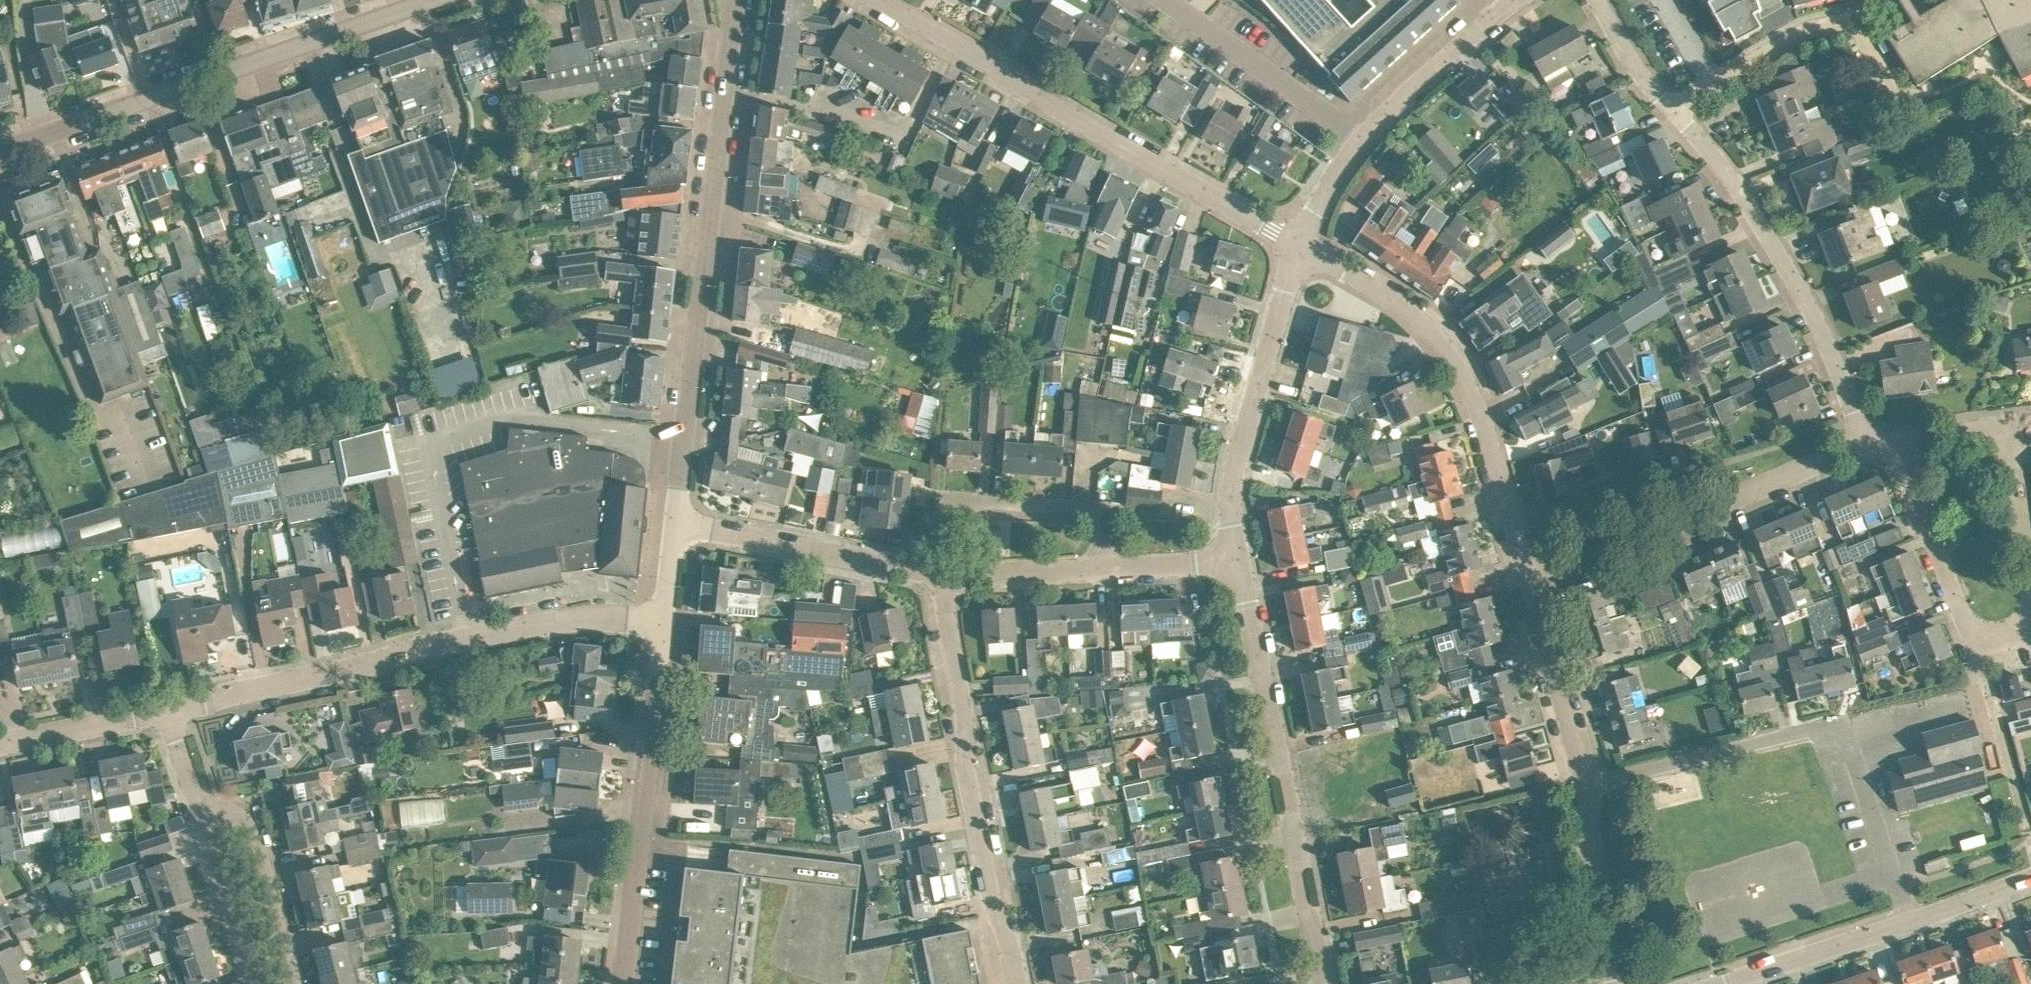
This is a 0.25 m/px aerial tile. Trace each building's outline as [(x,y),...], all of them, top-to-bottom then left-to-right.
[(155,0),(123,0),(131,25),(140,52),(169,41),(160,14),(158,15),(155,0)] [(158,15),(160,14),(169,41),(201,30),(192,3),(190,4),(188,0),(155,0),(158,15)] [(247,19),(242,2),(248,0),(215,0),(207,3),(217,35),(249,24),(247,19)] [(264,23),(332,4),(331,0),(258,0),(264,23)] [(643,63),(653,62),(668,58),(668,50),(678,51),(679,51),(679,45),(703,47),(705,30),(707,30),(702,0),(577,0),(587,40),(542,51),(549,78),(595,70),(631,64),(643,62),(643,63)] [(800,28),(837,34),(848,14),(836,7),(829,19),(815,17),(814,21),(810,21),(813,0),(772,0),(769,23),(800,28)] [(987,12),(992,4),(1005,11),(1011,0),(966,0),(987,12)] [(1083,47),(1099,21),(1086,13),(1081,23),(1050,5),(1053,0),(1037,0),(1028,15),(1040,21),(1033,32),(1065,50),(1071,40),(1083,47)] [(1330,76),(1327,78),(1349,102),(1461,1),(1460,0),(1365,0),(1372,7),(1350,27),(1326,0),(1261,0),(1330,76)] [(1711,1),(1707,4),(1723,33),(1728,31),(1734,41),(1733,42),(1734,44),(1760,29),(1753,16),(1759,13),(1761,19),(1783,7),(1781,0),(1782,0),(1711,0),(1711,1)] [(1795,9),(1831,0),(1793,0),(1795,9)] [(1887,38),(1918,87),(1998,36),(2022,80),(2030,76),(2030,0),(1950,0),(1947,2),(1932,10),(1919,18),(1911,23),(1905,27),(1904,26),(1892,34),(1887,38)] [(1900,4),(1911,23),(1919,18),(1908,0),(1897,0),(1900,4)] [(73,67),(66,25),(63,4),(34,9),(37,25),(46,24),(54,48),(31,56),(43,90),(49,88),(52,94),(62,90),(62,84),(68,82),(64,71),(73,67)] [(1099,21),(1083,47),(1094,54),(1085,69),(1119,88),(1128,72),(1139,78),(1152,54),(1141,47),(1135,58),(1105,40),(1112,28),(1099,21)] [(484,22),(448,34),(459,65),(482,58),(488,75),(517,65),(506,32),(490,38),(484,22)] [(848,25),(830,56),(850,67),(841,83),(847,87),(857,71),(884,88),(875,103),(889,111),(898,96),(913,104),(931,73),(919,67),(924,57),(905,46),(900,56),(877,42),(882,33),(864,22),(858,31),(848,25)] [(769,23),(765,46),(796,51),(800,28),(769,23)] [(73,67),(73,69),(80,66),(84,76),(120,63),(113,45),(110,37),(106,38),(101,25),(88,30),(88,29),(69,36),(67,24),(66,25),(73,67)] [(1573,25),(1551,38),(1566,65),(1588,53),(1573,25)] [(1566,65),(1551,38),(1528,50),(1550,90),(1572,78),(1565,66),(1566,65)] [(377,59),(378,62),(401,128),(404,127),(409,143),(425,138),(447,130),(442,116),(453,112),(437,65),(438,64),(430,41),(377,59)] [(695,87),(698,87),(703,47),(679,45),(679,51),(678,51),(678,55),(673,55),(669,84),(682,86),(683,82),(695,83),(695,87)] [(813,56),(815,47),(804,45),(802,54),(813,56)] [(765,46),(762,69),(793,74),(796,51),(765,46)] [(815,47),(813,56),(816,56),(825,57),(826,48),(815,47)] [(0,50),(0,104),(14,101),(5,66),(4,66),(3,63),(5,62),(2,49),(0,50)] [(1834,95),(1860,87),(1852,63),(1826,71),(1834,95)] [(631,64),(595,70),(599,92),(634,86),(631,64)] [(372,65),(331,80),(344,116),(345,116),(347,115),(350,121),(348,122),(349,125),(359,150),(363,159),(351,163),(373,223),(385,219),(383,191),(388,189),(375,155),(374,151),(400,142),(372,65)] [(1758,102),(1768,128),(1802,114),(1797,100),(1816,92),(1805,67),(1777,79),(1782,92),(1758,102)] [(793,74),(762,69),(758,92),(789,97),(793,74)] [(599,92),(595,70),(549,78),(521,83),(521,85),(511,87),(514,104),(524,103),(525,106),(599,93),(599,92)] [(809,82),(811,73),(800,71),(798,80),(809,82)] [(1480,71),(1459,89),(1478,111),(1490,102),(1507,122),(1520,111),(1529,102),(1512,85),(1509,82),(1498,92),(1480,71)] [(1164,80),(1149,105),(1175,120),(1179,114),(1187,100),(1204,110),(1221,81),(1207,73),(1198,89),(1168,72),(1164,80)] [(811,73),(809,82),(820,84),(822,74),(813,73),(811,73)] [(960,142),(962,138),(961,138),(984,97),(944,75),(920,120),(933,127),(960,142)] [(1586,84),(1591,94),(1606,87),(1601,76),(1586,84)] [(658,125),(693,129),(698,87),(695,87),(695,83),(683,82),(682,86),(669,84),(644,81),(642,101),(630,99),(629,112),(659,116),(658,125)] [(287,96),(286,97),(306,149),(290,154),(299,178),(317,172),(317,171),(328,167),(323,155),(313,159),(310,152),(317,150),(308,128),(327,120),(314,87),(288,97),(287,96)] [(1529,104),(1547,120),(1561,112),(1540,92),(1529,104)] [(1617,147),(1628,142),(1624,132),(1635,127),(1630,115),(1631,115),(1625,103),(1622,105),(1617,94),(1578,112),(1572,114),(1579,130),(1594,123),(1601,140),(1584,148),(1589,159),(1617,147)] [(306,149),(286,97),(219,120),(255,222),(247,225),(274,298),(309,285),(289,228),(285,229),(278,213),(270,189),(299,178),(290,154),(306,149)] [(961,138),(962,138),(978,147),(1000,106),(984,97),(961,138)] [(757,105),(753,137),(786,141),(787,137),(801,140),(803,133),(830,140),(833,128),(805,120),(805,122),(788,117),(789,109),(757,105)] [(1203,136),(1227,150),(1249,112),(1238,106),(1231,118),(1218,111),(1203,136)] [(1802,114),(1768,128),(1779,154),(1803,144),(1808,158),(1837,146),(1836,144),(1833,136),(1826,118),(1821,120),(1817,108),(1802,114)] [(1274,120),(1263,113),(1252,133),(1263,140),(1274,120)] [(608,122),(611,136),(632,132),(632,131),(644,129),(642,116),(629,118),(629,117),(608,122)] [(1029,161),(1008,202),(1025,211),(1036,190),(1031,187),(1036,176),(1041,166),(1037,163),(1052,133),(1022,117),(1005,148),(1029,161)] [(1540,118),(1531,127),(1541,138),(1550,129),(1540,118)] [(194,173),(189,158),(211,150),(201,122),(171,133),(181,160),(176,162),(182,177),(194,173)] [(629,208),(629,209),(683,203),(680,184),(686,185),(693,129),(658,125),(654,124),(653,130),(643,129),(640,149),(650,151),(646,186),(587,194),(571,196),(574,220),(590,217),(602,215),(604,215),(622,210),(629,208)] [(1855,137),(1842,142),(1847,158),(1848,161),(1868,153),(1867,150),(1894,140),(1887,125),(1855,137)] [(1836,132),(1837,134),(1833,136),(1836,144),(1842,142),(1855,137),(1851,126),(1836,132)] [(1433,129),(1420,140),(1436,158),(1448,147),(1433,129)] [(409,143),(375,155),(388,189),(383,191),(385,219),(373,223),(380,246),(446,222),(446,197),(455,174),(447,130),(425,138),(409,143)] [(160,137),(139,145),(158,197),(168,193),(160,171),(171,167),(160,137)] [(753,137),(749,166),(775,169),(789,170),(792,141),(786,141),(753,137)] [(1261,140),(1248,162),(1278,179),(1297,147),(1285,140),(1279,151),(1261,140)] [(1488,163),(1502,150),(1494,141),(1479,154),(1488,163)] [(1633,155),(1646,184),(1675,171),(1662,142),(1633,155)] [(971,169),(983,175),(995,148),(984,143),(971,169)] [(162,208),(158,197),(139,145),(119,152),(131,182),(139,179),(148,201),(144,202),(151,221),(165,216),(162,208)] [(625,175),(624,172),(633,171),(631,158),(623,160),(620,145),(581,151),(584,180),(625,175)] [(1623,160),(1617,147),(1589,159),(1599,170),(1623,160)] [(1048,201),(1043,224),(1085,233),(1090,211),(1080,209),(1081,208),(1090,185),(1092,185),(1095,179),(1093,178),(1100,162),(1072,151),(1065,169),(1061,177),(1072,182),(1063,204),(1048,201)] [(118,153),(95,161),(115,213),(123,234),(141,227),(126,184),(129,183),(118,153)] [(905,159),(893,154),(883,175),(895,180),(905,159)] [(1445,170),(1430,156),(1423,164),(1438,178),(1445,170)] [(105,217),(115,213),(95,161),(75,169),(87,200),(97,196),(105,217)] [(1792,178),(1806,213),(1852,195),(1838,161),(1792,178)] [(938,165),(930,192),(962,202),(970,175),(938,165)] [(749,166),(746,191),(780,194),(779,196),(788,196),(788,195),(789,170),(775,169),(749,166)] [(115,290),(115,289),(101,249),(88,254),(73,215),(75,214),(63,180),(61,181),(57,172),(8,190),(11,199),(9,200),(33,264),(42,261),(60,314),(68,311),(82,351),(76,353),(80,362),(86,360),(101,403),(150,386),(143,366),(115,290)] [(1101,204),(1091,227),(1115,239),(1127,215),(1140,188),(1111,174),(1097,202),(1101,204)] [(815,188),(853,202),(858,188),(820,175),(815,188)] [(1361,230),(1352,244),(1378,261),(1394,237),(1392,235),(1406,213),(1410,216),(1415,209),(1390,192),(1380,183),(1377,181),(1376,183),(1359,203),(1372,213),(1368,220),(1363,220),(1359,226),(1361,230)] [(1671,213),(1677,227),(1708,213),(1696,187),(1648,210),(1654,221),(1671,213)] [(780,194),(746,191),(744,212),(778,216),(777,220),(790,221),(793,195),(788,195),(788,196),(779,196),(780,194)] [(1893,192),(1892,192),(1880,198),(1880,200),(1894,203),(1893,192)] [(1621,207),(1633,230),(1650,222),(1639,198),(1621,207)] [(1172,238),(1169,237),(1179,210),(1155,200),(1144,229),(1156,233),(1148,254),(1164,260),(1172,238)] [(840,206),(834,225),(855,231),(862,207),(841,201),(840,206)] [(683,203),(629,209),(627,238),(641,240),(639,256),(676,260),(683,203)] [(471,204),(448,209),(456,238),(478,232),(471,204)] [(1842,228),(1823,236),(1836,269),(1883,251),(1865,204),(1855,208),(1854,206),(1846,210),(1847,211),(1837,215),(1842,228)] [(327,274),(303,205),(284,212),(289,227),(293,225),(312,279),(327,274)] [(1394,237),(1378,261),(1410,282),(1425,258),(1422,256),(1438,233),(1449,216),(1431,205),(1420,222),(1424,224),(1413,241),(1409,247),(1395,238),(1394,237)] [(2020,225),(2030,221),(2030,208),(2016,214),(2020,225)] [(197,217),(204,237),(226,229),(218,209),(197,217)] [(1654,267),(1650,269),(1655,279),(1658,278),(1659,279),(1691,264),(1686,254),(1702,247),(1720,238),(1708,213),(1677,227),(1683,239),(1666,247),(1671,259),(1654,267)] [(1425,258),(1410,282),(1435,300),(1451,276),(1450,276),(1460,261),(1464,264),(1474,250),(1457,239),(1469,221),(1457,214),(1448,228),(1446,227),(1425,258)] [(1546,259),(1574,237),(1563,223),(1535,245),(1546,259)] [(169,232),(182,269),(186,279),(202,274),(185,226),(169,232)] [(834,238),(845,241),(847,233),(836,231),(834,238)] [(1171,267),(1169,274),(1186,279),(1188,271),(1189,271),(1196,236),(1179,232),(1171,267)] [(1629,240),(1603,259),(1612,271),(1638,252),(1629,240)] [(791,264),(828,275),(835,255),(797,243),(791,264)] [(1226,273),(1225,278),(1242,282),(1250,252),(1220,244),(1213,270),(1226,273)] [(741,248),(737,285),(768,288),(772,252),(741,248)] [(876,262),(907,273),(912,260),(881,249),(876,262)] [(558,257),(561,279),(599,274),(596,251),(558,257)] [(1475,269),(1484,281),(1504,265),(1494,253),(1475,269)] [(1702,273),(1714,299),(1754,280),(1742,254),(1702,273)] [(1631,263),(1647,291),(1657,285),(1644,255),(1631,263)] [(1862,289),(1846,295),(1859,328),(1889,317),(1881,297),(1876,285),(1902,275),(1903,274),(1898,259),(1857,275),(1862,289)] [(1127,265),(1110,261),(1097,322),(1113,325),(1127,265)] [(638,282),(635,310),(670,314),(675,271),(606,263),(605,279),(638,282)] [(1691,264),(1659,279),(1665,291),(1696,276),(1691,264)] [(1149,306),(1156,274),(1143,271),(1144,269),(1127,265),(1114,325),(1111,337),(1130,342),(1133,330),(1130,330),(1135,307),(1140,309),(1141,304),(1149,306)] [(369,275),(377,297),(398,289),(390,267),(369,275)] [(193,298),(186,279),(182,269),(167,274),(177,304),(193,298)] [(1186,279),(1169,274),(1165,286),(1164,292),(1185,297),(1186,293),(1190,294),(1186,306),(1199,310),(1195,327),(1226,336),(1235,306),(1208,299),(1212,286),(1186,279)] [(1503,320),(1517,310),(1529,326),(1547,313),(1522,278),(1509,287),(1507,285),(1483,302),(1485,305),(1460,323),(1480,350),(1509,329),(1503,320)] [(146,298),(139,280),(115,289),(143,366),(155,362),(151,352),(158,350),(156,346),(162,344),(156,325),(151,312),(146,298)] [(1754,280),(1714,299),(1720,311),(1726,324),(1766,306),(1754,280)] [(768,288),(737,285),(734,320),(770,324),(771,313),(778,314),(780,291),(768,289),(768,288)] [(1657,285),(1647,291),(1562,345),(1577,368),(1669,310),(1657,285)] [(1576,300),(1570,305),(1575,312),(1582,307),(1576,300)] [(197,308),(207,340),(216,337),(217,331),(208,304),(197,308)] [(161,308),(151,312),(156,325),(166,321),(161,308)] [(670,314),(635,310),(633,328),(599,324),(597,342),(631,345),(632,338),(667,342),(670,314)] [(1049,313),(1041,346),(1061,351),(1068,318),(1049,313)] [(1351,401),(1352,403),(1382,381),(1390,375),(1385,364),(1398,356),(1391,340),(1356,330),(1356,329),(1322,319),(1308,368),(1342,378),(1352,380),(1348,391),(1344,402),(1322,396),(1319,408),(1344,416),(1349,403),(1351,401)] [(1684,339),(1689,351),(1725,334),(1720,323),(1684,339)] [(1744,343),(1756,371),(1796,353),(1784,326),(1744,343)] [(796,331),(790,352),(867,374),(867,372),(872,355),(873,353),(796,331)] [(1725,334),(1689,351),(1699,372),(1707,368),(1705,362),(1737,347),(1730,332),(1725,334)] [(1545,334),(1486,364),(1502,394),(1523,383),(1517,372),(1554,352),(1545,334)] [(2014,363),(2016,371),(2020,371),(2020,369),(2030,368),(2030,339),(2013,341),(2016,363),(2014,363)] [(787,368),(791,355),(741,341),(738,354),(762,361),(787,368)] [(1881,364),(1886,396),(1935,389),(1928,341),(1895,346),(1898,362),(1881,364)] [(1208,344),(1203,359),(1219,364),(1223,349),(1208,344)] [(540,367),(546,391),(608,373),(609,378),(624,375),(621,403),(660,407),(665,359),(628,354),(629,347),(628,347),(578,361),(577,357),(540,367)] [(1614,347),(1597,358),(1611,379),(1628,369),(1614,347)] [(1164,371),(1160,385),(1166,387),(1185,393),(1190,379),(1212,386),(1219,364),(1203,359),(1199,358),(1170,349),(1163,370),(1164,371)] [(437,397),(479,384),(470,354),(428,367),(437,397)] [(1045,379),(1061,380),(1062,363),(1046,362),(1045,379)] [(809,403),(811,387),(760,382),(761,372),(729,368),(727,390),(785,397),(793,401),(801,403),(801,401),(809,403)] [(1790,411),(1795,422),(1819,411),(1803,376),(1768,392),(1779,416),(1790,411)] [(978,431),(994,432),(994,428),(996,403),(998,382),(982,380),(978,431)] [(1593,419),(1655,409),(1651,380),(1607,388),(1610,407),(1591,410),(1593,419)] [(1382,381),(1352,403),(1358,415),(1368,411),(1372,419),(1389,411),(1396,426),(1403,422),(1421,414),(1425,412),(1412,384),(1389,394),(1382,381)] [(1138,392),(1127,389),(1128,387),(1106,382),(1103,396),(1135,404),(1138,392)] [(1543,398),(1544,401),(1510,419),(1522,442),(1540,433),(1542,436),(1574,419),(1569,410),(1585,401),(1574,382),(1543,398)] [(1732,396),(1738,409),(1765,397),(1759,383),(1732,396)] [(314,399),(308,401),(312,414),(334,406),(328,387),(312,392),(314,399)] [(727,390),(721,437),(739,440),(744,440),(747,416),(756,417),(757,408),(784,411),(784,410),(800,412),(801,403),(793,401),(785,397),(727,390)] [(395,397),(400,415),(421,409),(416,391),(395,397)] [(901,431),(930,439),(940,406),(938,406),(940,400),(913,392),(911,398),(914,399),(909,416),(905,415),(901,431)] [(1654,428),(1663,455),(1678,451),(1677,447),(1713,435),(1702,401),(1701,402),(1700,396),(1694,393),(1685,396),(1682,401),(1684,407),(1665,413),(1668,424),(1654,428)] [(1079,411),(1078,431),(1077,441),(1126,446),(1128,431),(1129,408),(1080,395),(1079,411)] [(1011,430),(1013,405),(996,403),(994,428),(1006,429),(1011,430)] [(1143,424),(1146,409),(1132,407),(1129,421),(1143,424)] [(239,436),(267,428),(267,427),(270,427),(264,411),(234,419),(236,425),(239,436)] [(1063,430),(1078,431),(1079,411),(1065,411),(1063,430)] [(1295,413),(1286,441),(1313,450),(1318,434),(1332,439),(1336,426),(1295,413)] [(213,420),(192,426),(196,436),(199,447),(220,440),(216,430),(213,420)] [(1158,421),(1156,436),(1170,438),(1166,454),(1194,459),(1200,429),(1158,421)] [(335,447),(344,486),(375,480),(388,543),(393,567),(418,562),(388,423),(333,435),(335,447)] [(645,488),(646,481),(646,477),(645,473),(643,468),(641,465),(638,462),(634,459),(630,457),(626,456),(619,455),(619,453),(586,450),(588,436),(510,428),(508,449),(475,459),(460,464),(460,465),(461,465),(473,522),(481,562),(479,562),(486,598),(564,582),(562,572),(600,568),(599,574),(624,576),(626,577),(629,576),(632,575),(634,573),(636,572),(638,569),(639,567),(639,564),(643,533),(645,533),(647,517),(644,517),(647,489),(645,488)] [(792,461),(796,462),(796,461),(840,471),(842,463),(846,447),(847,445),(790,428),(784,450),(794,452),(792,461)] [(1002,472),(1032,474),(1034,445),(1019,444),(1020,430),(1011,430),(1006,429),(1002,472)] [(1649,431),(1626,438),(1635,465),(1657,459),(1649,431)] [(1034,445),(1032,474),(1062,477),(1065,434),(1051,432),(1050,447),(1034,445)] [(1541,451),(1545,464),(1533,467),(1543,499),(1573,491),(1571,485),(1599,476),(1586,434),(1558,445),(1541,451)] [(739,440),(721,437),(720,454),(715,453),(709,486),(755,498),(762,466),(737,459),(739,444),(739,440)] [(1313,450),(1286,441),(1277,469),(1304,478),(1304,477),(1317,482),(1319,482),(1323,470),(1321,469),(1308,465),(1313,450)] [(948,468),(979,470),(981,444),(950,442),(948,468)] [(1371,461),(1391,455),(1387,443),(1367,449),(1371,461)] [(1416,447),(1426,481),(1455,473),(1449,450),(1435,454),(1432,443),(1416,447)] [(345,493),(344,486),(335,447),(320,450),(323,465),(280,473),(289,518),(290,523),(349,512),(349,510),(345,493)] [(855,450),(846,447),(842,463),(856,468),(862,449),(856,448),(855,450)] [(1163,471),(1149,468),(1147,480),(1161,483),(1189,488),(1194,459),(1166,454),(1163,471)] [(289,518),(280,473),(276,455),(275,455),(233,465),(218,469),(228,523),(230,529),(289,518)] [(762,466),(755,498),(784,506),(793,474),(777,470),(780,459),(765,455),(763,466),(762,466)] [(1328,459),(1328,477),(1347,478),(1348,459),(1328,459)] [(1099,473),(1130,477),(1132,465),(1117,461),(1099,473)] [(819,492),(832,494),(833,492),(836,492),(840,472),(796,462),(793,473),(809,477),(806,489),(819,492)] [(187,468),(190,478),(205,473),(202,464),(187,468)] [(1160,491),(1161,483),(1147,480),(1149,468),(1132,465),(1129,487),(1128,487),(1126,506),(1159,511),(1161,491),(1160,491)] [(135,538),(228,523),(218,469),(205,473),(190,478),(184,479),(119,502),(60,520),(69,547),(135,538)] [(866,484),(865,497),(875,499),(907,503),(911,476),(868,470),(866,484)] [(1455,473),(1426,481),(1408,486),(1412,500),(1430,495),(1435,514),(1450,510),(1447,499),(1461,495),(1455,473)] [(1879,477),(1852,488),(1862,513),(1877,507),(1883,522),(1895,517),(1879,477)] [(1409,504),(1404,486),(1362,497),(1366,513),(1378,509),(1379,512),(1409,504)] [(1862,513),(1852,488),(1824,500),(1835,525),(1841,537),(1855,531),(1850,519),(1862,513)] [(355,491),(345,493),(349,510),(358,508),(355,491)] [(833,492),(832,494),(827,520),(842,522),(847,494),(836,492),(833,492)] [(875,499),(865,497),(863,510),(861,524),(903,530),(907,503),(875,499)] [(1269,511),(1275,541),(1303,535),(1300,519),(1314,516),(1311,503),(1297,506),(1269,511)] [(1808,509),(1780,521),(1791,546),(1806,540),(1812,553),(1824,548),(1808,509)] [(1452,516),(1436,520),(1445,554),(1475,546),(1469,524),(1455,527),(1452,516)] [(1791,546),(1780,521),(1753,532),(1769,571),(1782,566),(1776,553),(1791,546)] [(1397,529),(1400,545),(1428,538),(1424,523),(1397,529)] [(1874,535),(1879,548),(1903,539),(1899,526),(1874,535)] [(302,557),(301,530),(276,532),(278,558),(302,557)] [(1303,535),(1275,541),(1281,570),(1308,564),(1308,563),(1323,560),(1320,548),(1306,551),(1303,535)] [(1706,554),(1717,578),(1721,588),(1750,576),(1735,542),(1706,554)] [(1853,560),(1845,542),(1834,547),(1842,565),(1853,561),(1853,560)] [(1437,590),(1454,585),(1455,588),(1471,583),(1467,572),(1481,568),(1475,546),(1445,554),(1450,572),(1434,576),(1437,590)] [(1821,552),(1829,571),(1841,566),(1833,547),(1821,552)] [(1350,550),(1324,556),(1329,574),(1340,572),(1353,569),(1355,568),(1350,550)] [(198,559),(214,573),(220,572),(218,561),(206,552),(197,554),(198,559)] [(1888,573),(1894,589),(1920,579),(1909,552),(1870,567),(1874,578),(1888,573)] [(1717,578),(1706,554),(1679,566),(1693,600),(1708,594),(1704,583),(1717,578)] [(705,567),(702,589),(761,595),(762,582),(736,579),(737,570),(705,567)] [(1340,572),(1344,584),(1356,581),(1353,569),(1340,572)] [(321,600),(327,631),(358,624),(350,588),(334,592),(330,573),(302,579),(308,603),(321,600)] [(375,581),(364,583),(369,610),(381,608),(383,619),(415,612),(407,573),(387,577),(375,579),(375,581)] [(296,624),(292,605),(304,603),(305,606),(306,606),(299,575),(267,581),(270,596),(256,599),(265,646),(285,642),(282,627),(296,624)] [(1764,585),(1777,617),(1814,603),(1807,584),(1792,589),(1790,585),(1791,585),(1787,575),(1764,585)] [(1920,579),(1894,589),(1899,603),(1886,608),(1892,622),(1931,607),(1920,579)] [(155,613),(149,580),(137,582),(143,615),(155,613)] [(1744,587),(1756,614),(1758,613),(1760,618),(1765,616),(1768,621),(1776,618),(1761,580),(1744,587)] [(841,604),(841,607),(854,608),(857,585),(844,583),(841,604)] [(1639,593),(1644,609),(1675,599),(1669,583),(1639,593)] [(1286,593),(1292,622),(1319,617),(1316,600),(1330,597),(1328,585),(1313,588),(1286,593)] [(1383,586),(1364,591),(1370,614),(1390,609),(1383,586)] [(1574,597),(1583,627),(1608,620),(1604,604),(1614,602),(1609,586),(1574,597)] [(761,595),(702,589),(700,611),(758,618),(759,610),(761,595)] [(1456,593),(1466,627),(1495,619),(1489,597),(1475,600),(1472,589),(1456,593)] [(92,591),(78,594),(85,628),(99,625),(92,591)] [(43,632),(40,633),(42,646),(50,681),(79,675),(72,640),(71,640),(70,632),(84,629),(84,628),(85,628),(78,594),(65,597),(63,597),(69,627),(55,630),(53,627),(44,629),(43,632)] [(1436,597),(1439,608),(1451,605),(1448,594),(1436,597)] [(236,636),(229,603),(192,611),(190,596),(173,600),(185,662),(209,657),(206,642),(236,636)] [(10,644),(1,598),(0,598),(0,646),(10,644)] [(1660,606),(1677,646),(1695,638),(1678,599),(1660,606)] [(1179,600),(1150,602),(1151,630),(1168,629),(1168,643),(1180,643),(1181,657),(1195,656),(1193,628),(1181,628),(1179,600)] [(807,602),(806,620),(840,622),(840,620),(841,607),(841,604),(807,602)] [(1151,630),(1150,602),(1120,603),(1121,632),(1122,632),(1123,645),(1136,644),(1135,630),(1151,630)] [(1096,605),(1066,606),(1068,636),(1083,635),(1084,649),(1098,648),(1097,634),(1096,605)] [(1029,680),(1030,693),(1030,694),(1048,693),(1045,650),(1052,649),(1051,637),(1068,636),(1066,606),(1037,608),(1039,643),(1027,643),(1029,676),(1029,680)] [(841,607),(840,620),(853,621),(854,608),(841,607)] [(860,617),(868,654),(877,652),(880,667),(896,664),(891,642),(907,639),(901,609),(860,617)] [(984,611),(986,643),(1015,641),(1013,609),(984,611)] [(100,634),(107,669),(138,663),(128,610),(108,614),(112,632),(100,634)] [(1608,620),(1583,627),(1592,658),(1611,653),(1628,647),(1624,631),(1629,630),(1624,615),(1608,620)] [(1319,617),(1292,622),(1298,652),(1325,646),(1325,645),(1339,642),(1337,629),(1322,632),(1319,617)] [(1495,619),(1466,627),(1452,630),(1457,648),(1442,652),(1447,668),(1491,656),(1488,645),(1501,641),(1495,619)] [(1774,643),(1776,655),(1790,651),(1783,619),(1769,622),(1774,643)] [(730,674),(730,685),(808,690),(842,688),(847,626),(795,622),(793,650),(768,648),(767,662),(752,661),(752,656),(699,652),(698,672),(730,674)] [(701,625),(699,652),(752,656),(752,661),(767,662),(768,648),(768,643),(735,641),(736,628),(701,625)] [(1900,658),(1906,671),(1921,665),(1922,666),(1950,655),(1938,626),(1911,637),(1916,651),(1900,658)] [(1344,637),(1347,651),(1371,646),(1369,632),(1344,637)] [(1855,686),(1847,652),(1857,649),(1856,646),(1853,636),(1843,637),(1844,643),(1833,646),(1836,660),(1819,664),(1827,693),(1855,686)] [(1882,636),(1856,646),(1857,649),(1862,663),(1888,651),(1882,636)] [(1750,670),(1735,674),(1745,713),(1774,706),(1766,671),(1779,668),(1778,661),(1776,655),(1774,643),(1749,649),(1752,664),(1749,665),(1750,670)] [(575,664),(572,690),(616,695),(618,682),(615,681),(617,668),(599,666),(601,648),(576,645),(560,648),(561,655),(539,660),(541,672),(565,667),(564,663),(575,664)] [(50,681),(42,646),(13,652),(20,687),(50,681)] [(1112,652),(1113,667),(1125,666),(1124,650),(1112,652)] [(1096,676),(1070,677),(1071,690),(1112,689),(1111,675),(1112,675),(1110,651),(1098,652),(1094,652),(1096,676)] [(1302,675),(1308,704),(1336,698),(1333,682),(1347,679),(1344,667),(1349,666),(1347,654),(1325,658),(1328,670),(1302,675)] [(1800,655),(1788,658),(1791,671),(1790,671),(1798,700),(1827,693),(1819,664),(1804,668),(1800,655)] [(1480,679),(1486,700),(1516,692),(1509,670),(1496,673),(1492,662),(1477,666),(1477,667),(1446,676),(1449,689),(1453,688),(1453,689),(1472,684),(1472,682),(1480,679)] [(1384,674),(1387,686),(1400,683),(1396,670),(1384,674)] [(1695,677),(1698,685),(1708,682),(1706,673),(1695,677)] [(2000,678),(2005,701),(2022,697),(2016,674),(2000,678)] [(1600,685),(1609,716),(1634,708),(1629,693),(1641,690),(1636,675),(1600,685)] [(1030,693),(1029,680),(1029,676),(995,678),(996,695),(1030,693)] [(869,695),(874,723),(922,713),(917,685),(894,690),(892,679),(871,683),(846,688),(848,699),(869,695)] [(743,746),(742,758),(774,760),(774,759),(774,752),(771,749),(766,749),(770,719),(773,719),(778,716),(779,707),(778,705),(792,706),(806,708),(811,708),(808,690),(730,685),(729,698),(702,696),(698,728),(700,728),(699,733),(698,733),(697,742),(727,745),(727,744),(732,744),(732,745),(743,746)] [(1392,690),(1396,705),(1412,701),(1408,686),(1392,690)] [(384,711),(363,716),(368,741),(405,733),(405,730),(418,727),(410,689),(381,696),(384,711)] [(616,695),(572,690),(569,717),(611,721),(612,707),(615,708),(616,695)] [(1109,692),(1111,705),(1125,702),(1122,690),(1109,692)] [(1102,691),(1090,691),(1091,710),(1103,709),(1102,691)] [(1516,692),(1486,700),(1490,714),(1461,722),(1462,726),(1454,728),(1457,742),(1495,731),(1495,734),(1511,729),(1508,718),(1522,714),(1516,692)] [(1178,713),(1181,729),(1208,724),(1202,695),(1161,703),(1164,716),(1178,713)] [(1005,711),(1010,740),(1038,734),(1035,717),(1049,715),(1062,713),(1059,696),(1030,699),(1031,705),(1005,711)] [(1336,698),(1308,704),(1314,733),(1342,727),(1356,724),(1353,711),(1339,714),(1336,698)] [(2015,703),(2019,720),(2030,717),(2030,699),(2015,703)] [(1113,719),(1125,718),(1124,704),(1112,705),(1113,719)] [(1634,708),(1609,716),(1618,747),(1653,736),(1648,721),(1638,724),(1634,708)] [(1360,717),(1363,735),(1400,728),(1396,710),(1360,717)] [(922,713),(874,723),(877,736),(894,733),(897,747),(928,741),(922,713)] [(1718,718),(1707,720),(1709,732),(1721,729),(1718,718)] [(1899,760),(1902,770),(1888,774),(1898,811),(1988,787),(1979,754),(1983,753),(1978,736),(1974,737),(1973,731),(1976,730),(1974,720),(1922,734),(1927,752),(1899,760)] [(504,728),(506,743),(555,737),(552,721),(504,728)] [(325,755),(329,769),(356,763),(350,740),(346,722),(331,725),(335,743),(336,752),(325,755)] [(1208,724),(1181,729),(1184,745),(1170,748),(1172,760),(1186,757),(1186,758),(1214,753),(1208,724)] [(236,742),(242,772),(286,763),(283,749),(292,747),(289,732),(275,735),(261,725),(250,727),(241,742),(236,742)] [(1038,734),(1010,740),(1016,769),(1058,761),(1055,746),(1041,749),(1038,734)] [(1474,745),(1479,763),(1501,757),(1506,774),(1536,766),(1530,742),(1516,746),(1513,735),(1474,745)] [(502,745),(504,759),(532,755),(530,741),(502,745)] [(784,744),(783,759),(817,762),(818,747),(784,744)] [(373,763),(369,746),(354,749),(358,767),(373,763)] [(558,778),(600,783),(604,753),(583,750),(582,746),(558,748),(559,756),(542,758),(545,779),(551,779),(558,778)] [(1066,752),(1070,770),(1116,761),(1112,748),(1087,753),(1086,748),(1066,752)] [(860,755),(842,759),(845,770),(888,761),(885,750),(860,755)] [(143,754),(122,758),(128,791),(149,787),(152,805),(168,802),(162,771),(147,774),(143,754)] [(130,803),(127,791),(128,791),(122,758),(121,759),(120,755),(108,758),(109,761),(100,763),(108,806),(109,808),(130,803)] [(1164,773),(1161,757),(1138,762),(1141,778),(1164,773)] [(696,768),(694,803),(727,805),(726,828),(732,828),(752,829),(758,830),(760,798),(759,798),(760,775),(761,759),(742,758),(742,770),(696,768)] [(888,761),(845,770),(847,781),(847,782),(865,778),(890,773),(888,761)] [(885,787),(887,802),(938,791),(933,764),(901,770),(904,783),(885,787)] [(362,769),(364,781),(390,777),(388,765),(362,769)] [(1080,769),(1084,786),(1097,783),(1094,766),(1080,769)] [(99,834),(100,834),(95,808),(94,809),(92,798),(78,801),(72,768),(43,774),(51,813),(64,810),(66,820),(82,817),(86,837),(88,837),(90,848),(101,847),(99,834)] [(845,770),(826,774),(830,792),(849,788),(847,782),(847,781),(845,770)] [(1654,805),(1702,800),(1699,770),(1651,774),(1654,805)] [(318,772),(287,777),(290,797),(282,799),(284,808),(283,808),(288,830),(337,819),(353,815),(351,804),(329,809),(327,801),(323,799),(316,801),(314,793),(313,789),(321,788),(320,784),(329,783),(328,771),(318,772)] [(43,774),(14,780),(23,823),(8,826),(14,852),(28,849),(24,833),(54,827),(51,813),(43,774)] [(1193,795),(1196,811),(1224,806),(1218,777),(1189,782),(1189,783),(1177,786),(1180,798),(1193,795)] [(558,778),(551,779),(556,817),(576,815),(576,813),(576,810),(597,812),(600,783),(558,778)] [(504,792),(506,810),(538,806),(535,781),(490,786),(491,794),(504,792)] [(1123,786),(1132,822),(1141,820),(1135,798),(1152,794),(1149,781),(1123,786)] [(1021,793),(1027,822),(1055,816),(1051,801),(1074,796),(1072,784),(1049,788),(1048,787),(1021,793)] [(1411,786),(1398,790),(1386,793),(1390,808),(1416,801),(1411,786)] [(893,829),(839,841),(841,853),(861,849),(900,840),(903,840),(901,828),(944,819),(938,791),(887,802),(893,829)] [(352,801),(355,813),(368,810),(365,798),(352,801)] [(443,821),(442,798),(398,799),(399,822),(443,821)] [(108,806),(95,808),(100,834),(112,832),(114,831),(112,820),(109,808),(108,806)] [(1224,806),(1196,811),(1199,827),(1186,830),(1188,842),(1202,840),(1202,841),(1230,835),(1224,806)] [(164,821),(169,834),(187,828),(182,815),(164,821)] [(1055,816),(1027,822),(1033,851),(1061,846),(1060,843),(1075,840),(1072,828),(1058,831),(1055,816)] [(337,819),(288,830),(293,852),(325,844),(323,833),(340,829),(337,819)] [(1338,856),(1343,885),(1378,878),(1375,861),(1389,859),(1387,846),(1406,842),(1402,822),(1369,829),(1373,849),(1338,856)] [(0,827),(0,846),(4,866),(16,861),(14,852),(8,826),(0,827)] [(1112,846),(1108,827),(1080,833),(1084,852),(1112,846)] [(346,851),(379,843),(377,835),(376,830),(343,838),(343,840),(346,851)] [(397,833),(377,835),(379,843),(381,850),(399,848),(397,833)] [(138,844),(143,860),(164,852),(173,849),(168,834),(138,844)] [(473,842),(476,866),(516,861),(513,837),(473,842)] [(878,863),(904,857),(900,840),(861,849),(861,851),(866,874),(869,888),(878,886),(882,886),(881,880),(878,863)] [(923,861),(927,876),(955,871),(949,841),(907,850),(909,864),(923,861)] [(1136,852),(1139,865),(1162,860),(1191,854),(1188,842),(1152,849),(1136,852)] [(379,843),(346,851),(349,865),(382,857),(381,850),(379,843)] [(1101,853),(1104,865),(1134,858),(1132,846),(1101,853)] [(970,930),(851,954),(861,865),(730,849),(727,873),(685,868),(672,983),(981,983),(970,930)] [(141,895),(187,879),(180,858),(167,863),(164,852),(143,860),(103,874),(106,881),(108,886),(132,878),(138,896),(141,895)] [(1191,854),(1162,860),(1165,874),(1194,868),(1193,866),(1191,854)] [(1924,864),(1927,874),(1950,867),(1947,857),(1924,864)] [(544,907),(584,911),(590,864),(550,859),(538,858),(536,876),(548,878),(544,907)] [(1202,864),(1208,892),(1240,885),(1234,858),(1202,864)] [(298,873),(304,901),(346,891),(339,864),(329,867),(329,866),(298,873)] [(1038,875),(1044,904),(1071,899),(1068,883),(1082,880),(1079,867),(1065,870),(1065,869),(1038,875)] [(961,900),(955,871),(927,876),(910,880),(913,895),(911,896),(914,910),(916,910),(918,920),(937,916),(934,905),(961,900)] [(1392,875),(1378,878),(1343,885),(1349,914),(1382,908),(1383,912),(1407,907),(1404,889),(1395,891),(1392,875)] [(187,879),(141,895),(144,904),(160,899),(164,911),(194,901),(187,879)] [(1240,885),(1208,892),(1196,894),(1199,912),(1211,909),(1213,920),(1246,913),(1240,885)] [(456,887),(457,911),(468,911),(511,910),(511,886),(456,887)] [(346,891),(304,901),(311,928),(342,921),(341,920),(352,918),(349,906),(354,905),(350,890),(346,891)] [(1422,920),(1444,915),(1478,908),(1479,908),(1475,891),(1419,903),(1422,920)] [(1071,899),(1044,904),(1049,933),(1076,928),(1076,927),(1091,924),(1085,896),(1071,899)] [(359,916),(362,928),(399,919),(396,906),(359,916)] [(1112,912),(1116,930),(1146,924),(1142,906),(1112,912)] [(125,921),(130,935),(152,927),(159,925),(154,911),(125,921)] [(20,942),(31,937),(36,934),(32,926),(27,915),(20,918),(19,917),(9,922),(15,933),(20,942)] [(316,950),(322,977),(354,969),(364,967),(358,943),(366,941),(365,939),(402,931),(399,919),(362,928),(344,932),(347,943),(346,943),(346,942),(316,950)] [(888,920),(879,921),(864,924),(863,939),(891,933),(888,920)] [(1181,924),(1183,937),(1183,938),(1208,933),(1206,920),(1181,924)] [(167,964),(181,959),(211,949),(202,922),(172,933),(156,938),(156,940),(167,964)] [(1354,935),(1357,949),(1403,938),(1400,924),(1354,935)] [(152,927),(130,935),(111,941),(115,953),(126,950),(126,951),(156,940),(156,938),(152,927)] [(481,932),(484,949),(508,944),(505,927),(481,932)] [(2015,983),(2029,983),(2019,957),(2007,961),(1997,930),(1968,940),(1977,965),(1979,965),(1981,971),(1995,966),(1999,977),(2011,973),(2012,976),(2015,983)] [(1208,933),(1183,938),(1186,951),(1200,949),(1206,980),(1228,976),(1228,975),(1227,975),(1226,971),(1256,965),(1259,964),(1256,950),(1253,951),(1251,937),(1218,943),(1218,944),(1211,945),(1208,933)] [(1430,969),(1433,983),(1431,983),(1470,983),(1466,967),(1479,964),(1472,934),(1449,939),(1450,945),(1454,964),(1430,969)] [(534,949),(532,963),(578,968),(581,941),(528,935),(526,948),(534,949)] [(24,973),(18,960),(28,956),(23,944),(13,949),(13,948),(0,954),(0,983),(3,983),(24,973)] [(1932,980),(1958,972),(1949,946),(1923,955),(1932,980)] [(181,959),(186,974),(176,977),(178,983),(196,983),(220,976),(211,949),(181,959)] [(1072,983),(1128,983),(1135,983),(1133,972),(1125,973),(1125,971),(1109,974),(1108,969),(1101,964),(1089,966),(1086,950),(1054,957),(1060,983),(1068,983),(1072,983)] [(1359,953),(1360,961),(1364,983),(1396,983),(1394,975),(1377,978),(1374,958),(1372,950),(1359,953)] [(1923,955),(1897,964),(1904,983),(1933,983),(1932,980),(1923,955)] [(120,958),(107,963),(114,981),(126,976),(120,958)] [(532,963),(530,979),(522,978),(521,983),(576,983),(578,968),(532,963)] [(1140,963),(1136,975),(1149,979),(1153,967),(1140,963)] [(354,969),(322,977),(324,983),(368,983),(368,981),(357,983),(354,969)] [(87,970),(56,983),(93,983),(87,970)] [(1849,980),(1850,983),(1879,983),(1875,971),(1849,980)] [(3,983),(30,983),(24,973),(3,983)] [(1960,983),(1974,983),(1970,973),(1958,978),(1960,983)]
